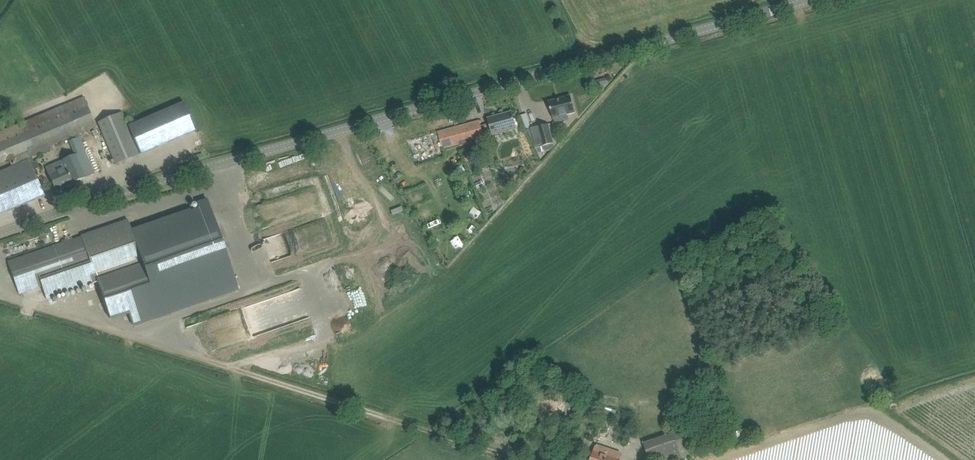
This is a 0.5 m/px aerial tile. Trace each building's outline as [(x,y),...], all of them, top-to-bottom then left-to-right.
[(9,159),(12,165),(27,159),(28,160),(0,173),(0,215),(44,196),(30,164),(34,162),(32,157),(50,149),(49,146),(95,127),(82,96),(0,132),(0,163),(9,159)] [(569,120),(567,115),(575,113),(571,96),(548,102),(553,119),(554,119),(555,123),(569,120)] [(143,120),(142,120),(154,148),(196,130),(184,102),(143,120)] [(122,112),(97,123),(116,165),(154,148),(142,120),(129,126),(122,112)] [(512,112),(488,119),(493,135),(516,129),(512,112)] [(479,121),(438,132),(443,149),(483,138),(479,121)] [(527,130),(537,153),(554,149),(553,144),(554,144),(548,124),(537,128),(527,130)] [(56,191),(95,174),(79,137),(69,141),(75,155),(46,168),(56,191)] [(23,257),(8,262),(19,294),(34,288),(42,286),(47,300),(98,282),(110,319),(128,313),(133,326),(238,290),(207,200),(197,204),(199,209),(132,232),(128,221),(82,236),(72,240),(71,236),(65,238),(66,242),(23,257)] [(428,220),(425,223),(430,228),(431,226),(433,228),(435,226),(428,220)] [(607,407),(603,416),(614,420),(617,410),(607,407)] [(753,427),(752,417),(738,420),(740,429),(753,427)] [(644,445),(649,459),(680,459),(692,456),(684,431),(644,445)] [(596,445),(591,459),(618,459),(621,453),(596,445)]
